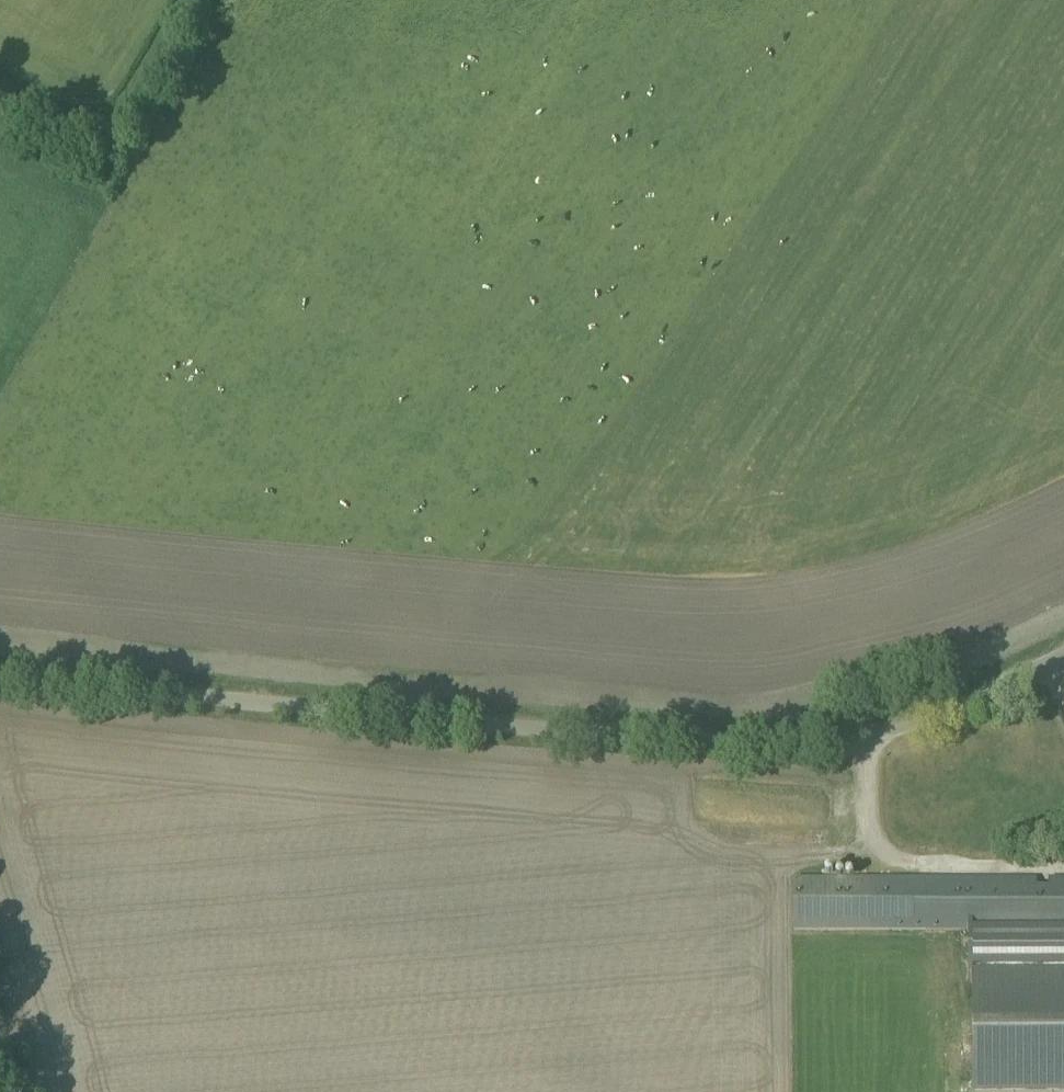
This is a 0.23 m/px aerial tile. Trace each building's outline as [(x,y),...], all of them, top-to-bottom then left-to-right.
[(1063,930),(1063,880),(793,881),(793,931),(1063,930)] [(974,983),(975,1091),(1010,1091),(1063,1091),(1063,981),(974,982),(974,983)]
